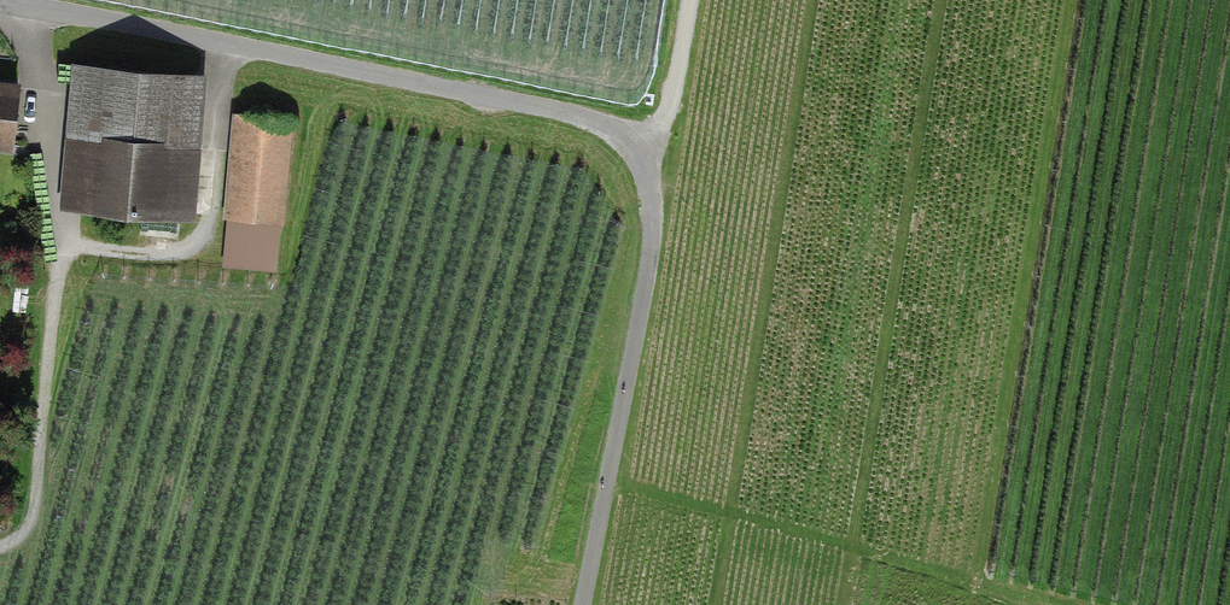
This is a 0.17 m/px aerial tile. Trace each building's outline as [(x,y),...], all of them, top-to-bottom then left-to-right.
[(209,75),(72,66),(63,200),(200,210),(209,75)] [(0,82),(0,146),(11,147),(18,84),(0,82)] [(293,118),(235,112),(225,216),(282,222),(293,118)]
